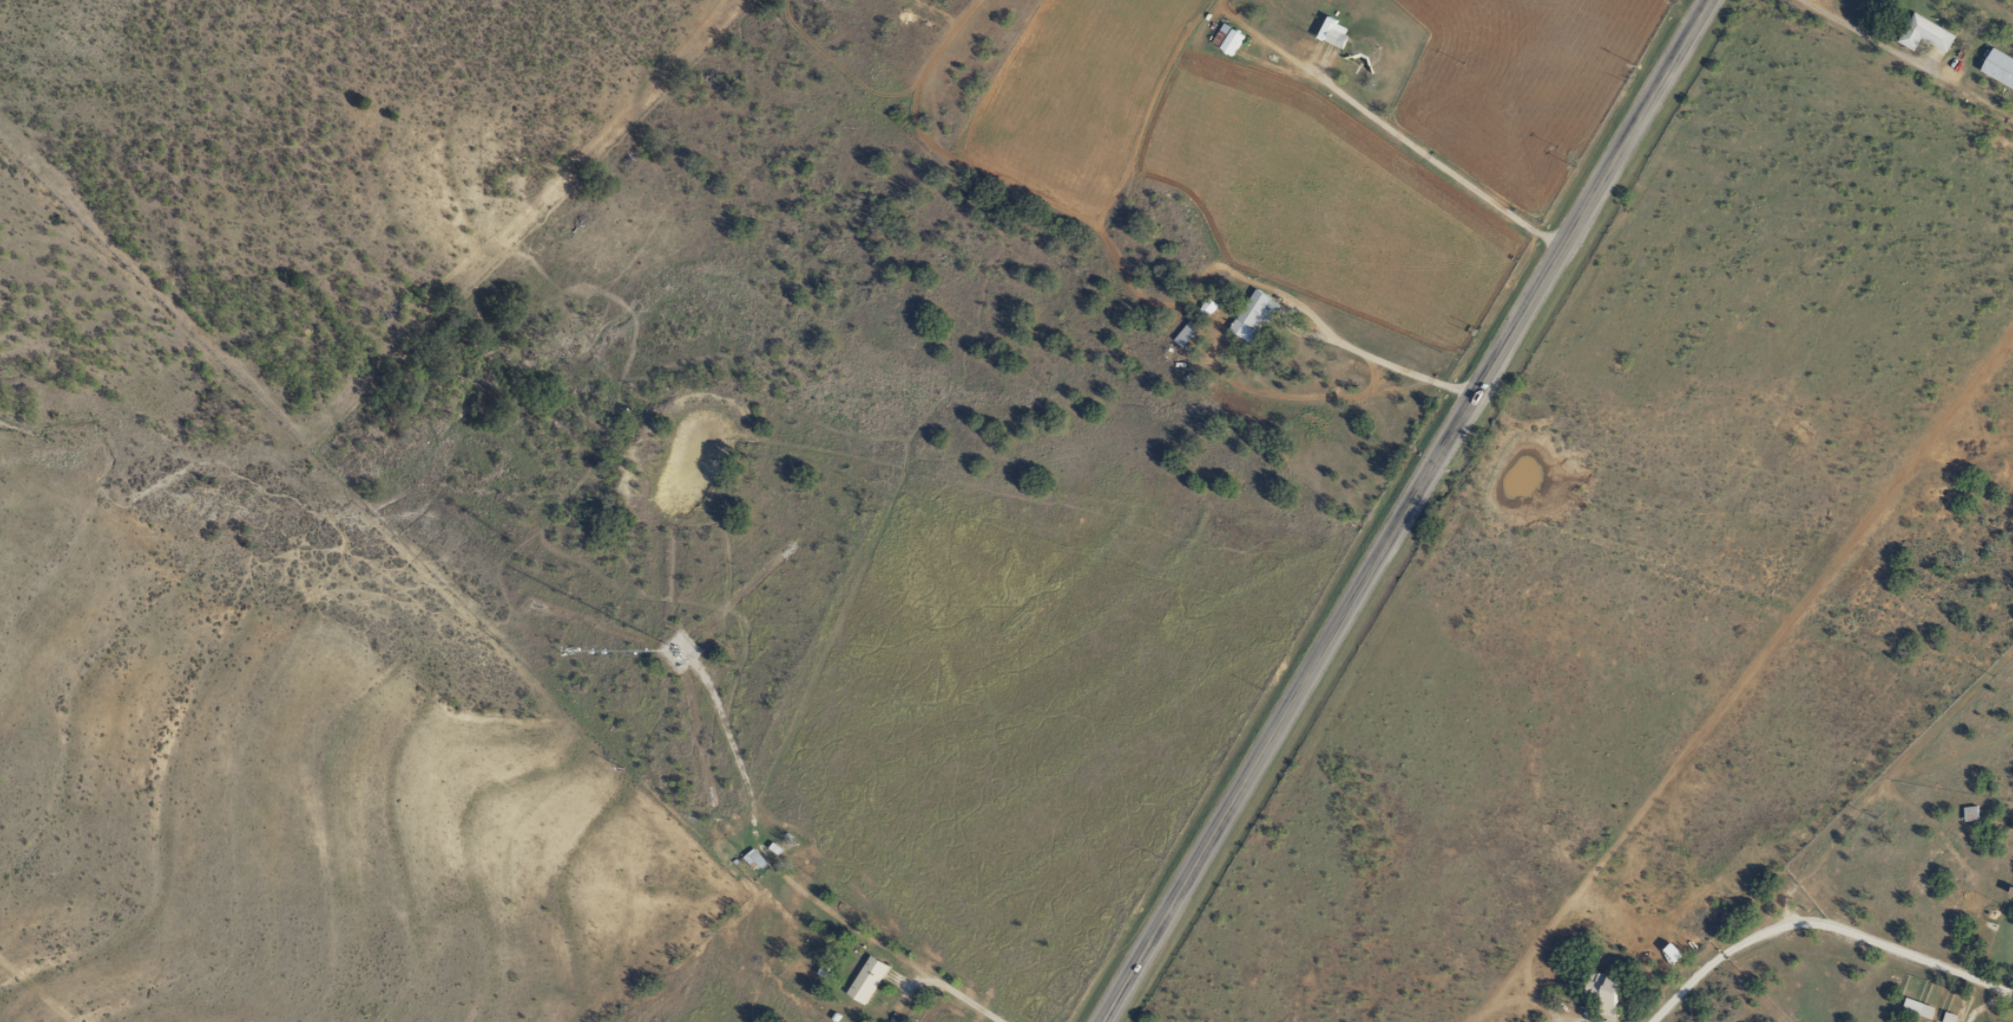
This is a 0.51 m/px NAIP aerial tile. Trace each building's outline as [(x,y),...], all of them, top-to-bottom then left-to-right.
[(1953,36),(1911,11),(1894,41),(1912,51),(1919,39),(1943,53),(1953,36)] [(1348,28),(1322,17),(1313,37),(1338,49),(1348,28)] [(1207,39),(1225,56),(1241,39),(1223,22),(1207,39)] [(2012,91),(2012,60),(1989,46),(1975,70),(2012,91)] [(1269,323),(1282,306),(1257,287),(1236,315),(1257,332),(1266,320),(1269,323)] [(1218,303),(1206,297),(1201,308),(1213,313),(1218,303)] [(1197,324),(1184,320),(1177,344),(1190,347),(1197,324)] [(1961,821),(1975,821),(1974,806),(1960,807),(1961,821)] [(744,856),(754,871),(766,863),(756,848),(744,856)] [(847,994),(867,1005),(890,965),(870,954),(847,994)] [(1582,976),(1583,992),(1594,992),(1594,1009),(1614,1009),(1613,974),(1582,976)] [(1932,1008),(1903,996),(1898,1010),(1927,1021),(1932,1008)] [(1942,1012),(1939,1021),(1953,1021),(1955,1016),(1942,1012)]
